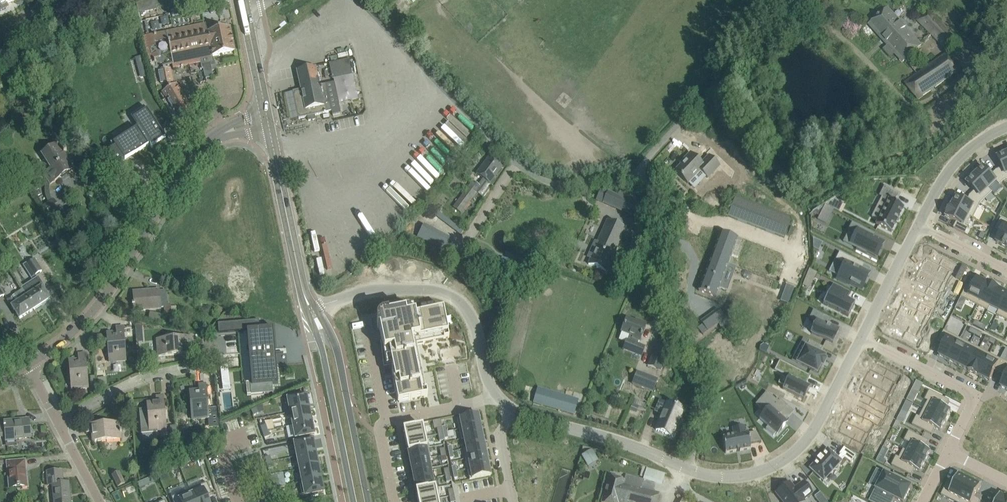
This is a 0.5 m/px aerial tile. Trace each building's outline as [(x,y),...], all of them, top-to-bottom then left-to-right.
[(408,8),(415,0),(399,0),(408,8)] [(888,8),(869,24),(887,44),(882,48),(890,57),(895,52),(903,61),(910,55),(920,46),(894,16),(888,8)] [(946,50),(958,38),(928,9),(917,20),(946,50)] [(166,33),(147,37),(150,52),(157,51),(157,54),(152,55),(155,68),(200,59),(202,68),(203,68),(204,74),(212,72),(212,71),(217,70),(215,61),(213,61),(212,56),(235,51),(230,27),(207,32),(205,23),(196,26),(166,31),(166,33)] [(972,55),(982,65),(987,61),(977,50),(972,55)] [(905,82),(918,99),(960,70),(948,52),(917,72),(905,82)] [(142,56),(136,57),(139,78),(145,77),(142,56)] [(297,70),(301,90),(293,91),(299,118),(307,116),(308,120),(315,119),(314,115),(332,111),(326,84),(320,85),(316,67),(297,70)] [(176,84),(174,86),(171,68),(153,72),(157,91),(161,90),(162,93),(166,99),(162,102),(173,120),(177,118),(183,128),(197,119),(176,84)] [(47,86),(48,94),(51,94),(51,95),(57,95),(55,85),(47,86)] [(455,106),(430,130),(449,150),(474,126),(455,106)] [(148,118),(142,108),(139,110),(140,111),(141,110),(144,114),(139,117),(132,122),(135,126),(134,127),(136,131),(135,132),(134,130),(132,132),(133,133),(123,139),(126,144),(116,150),(115,148),(105,154),(114,168),(140,151),(140,152),(146,148),(145,148),(147,147),(149,150),(150,149),(149,147),(152,145),(153,146),(162,141),(148,119),(148,118)] [(67,152),(60,142),(59,126),(52,127),(53,146),(41,154),(50,169),(44,173),(50,183),(73,168),(64,154),(67,152)] [(708,178),(719,165),(709,155),(702,163),(691,153),(680,163),(682,164),(675,171),(688,183),(700,170),(708,178)] [(996,170),(1003,181),(1006,179),(1006,153),(998,157),(1002,167),(996,170)] [(490,183),(496,175),(502,167),(489,157),(477,174),(483,179),(478,186),(472,181),(457,199),(453,197),(449,202),(460,211),(475,192),(483,198),(493,186),(490,183)] [(983,167),(975,175),(992,192),(989,188),(996,181),(999,185),(1003,181),(996,170),(991,175),(983,167)] [(975,175),(967,183),(975,191),(970,195),(980,203),(992,192),(975,175)] [(876,208),(872,216),(878,219),(876,224),(891,232),(904,207),(895,203),(900,194),(885,186),(880,195),(888,200),(882,211),(876,208)] [(602,190),(598,199),(646,222),(652,208),(638,201),(640,197),(621,189),(618,197),(602,190)] [(951,206),(951,207),(973,218),(980,203),(970,195),(966,202),(957,197),(952,206),(951,206)] [(783,237),(791,218),(734,196),(726,216),(783,237)] [(42,207),(50,220),(61,213),(53,200),(42,207)] [(824,205),(817,219),(826,223),(833,209),(824,205)] [(951,207),(946,217),(956,222),(953,228),(965,233),(968,227),(966,226),(971,217),(973,218),(951,207)] [(995,229),(1001,232),(996,241),(1006,247),(1006,221),(1001,218),(995,229)] [(606,270),(625,228),(608,220),(595,247),(596,248),(588,264),(606,270)] [(852,222),(847,232),(855,236),(851,244),(858,247),(857,249),(866,254),(867,252),(876,257),(883,242),(874,238),(876,234),(852,222)] [(720,232),(711,257),(728,264),(738,238),(720,232)] [(346,237),(337,239),(343,266),(352,264),(346,237)] [(839,252),(836,259),(845,264),(838,279),(848,284),(849,282),(861,288),(868,275),(861,271),(864,265),(839,252)] [(711,257),(699,291),(716,297),(728,264),(711,257)] [(42,271),(34,259),(27,264),(32,272),(34,275),(35,275),(42,271)] [(46,293),(42,287),(44,286),(38,278),(35,275),(34,275),(32,272),(28,274),(33,281),(21,289),(22,290),(35,309),(50,299),(49,298),(50,297),(47,292),(46,293)] [(966,285),(961,297),(977,305),(988,283),(987,284),(977,278),(972,288),(966,285)] [(988,283),(977,305),(987,310),(989,306),(998,288),(988,283)] [(833,284),(823,304),(848,316),(855,303),(847,299),(850,292),(833,284)] [(989,306),(999,311),(1006,296),(1006,294),(999,289),(998,288),(989,306)] [(19,318),(35,309),(22,290),(7,299),(19,318)] [(160,308),(159,300),(158,290),(134,292),(135,303),(132,303),(132,305),(133,305),(134,311),(144,310),(160,308)] [(997,315),(1006,320),(1006,296),(999,311),(997,315)] [(377,324),(378,328),(379,328),(382,341),(384,352),(389,351),(392,366),(393,372),(395,381),(397,393),(399,402),(427,396),(417,345),(417,344),(418,343),(449,337),(443,309),(406,316),(405,312),(388,315),(388,314),(383,315),(381,316),(380,317),(378,318),(377,320),(377,322),(377,324)] [(685,309),(679,313),(686,323),(692,318),(685,309)] [(719,309),(713,313),(720,323),(718,324),(722,329),(729,324),(719,309)] [(813,309),(809,317),(816,321),(811,332),(833,343),(839,331),(827,325),(831,318),(813,309)] [(624,349),(631,352),(641,355),(644,347),(638,344),(639,340),(640,340),(641,336),(642,337),(642,335),(642,334),(646,324),(639,322),(638,323),(627,319),(621,333),(628,335),(624,349)] [(259,320),(218,323),(219,332),(247,330),(249,351),(250,350),(251,355),(249,355),(252,385),(278,383),(275,353),(271,353),(271,349),(275,348),(273,327),(260,329),(259,320)] [(116,333),(107,334),(109,362),(126,360),(123,326),(116,327),(116,333)] [(944,331),(938,342),(944,345),(939,355),(949,360),(960,339),(944,331)] [(186,344),(192,344),(191,336),(157,339),(159,356),(186,353),(186,344)] [(801,355),(797,362),(814,371),(818,364),(819,364),(823,358),(817,355),(818,353),(817,352),(820,347),(821,347),(807,339),(805,342),(804,345),(803,345),(799,354),(801,355)] [(960,339),(949,360),(959,365),(970,344),(960,339)] [(970,344),(959,365),(968,370),(979,349),(970,344)] [(650,359),(648,365),(661,370),(668,351),(655,346),(653,352),(655,353),(652,359),(650,359)] [(979,349),(968,370),(978,376),(990,354),(979,349)] [(69,361),(72,389),(88,387),(85,354),(78,354),(78,360),(69,361)] [(990,354),(978,376),(979,376),(979,375),(989,380),(994,371),(1000,373),(1006,362),(1000,359),(990,354)] [(780,361),(775,370),(788,377),(782,389),(804,399),(810,386),(805,384),(809,375),(780,361)] [(229,370),(221,371),(222,386),(230,385),(229,370)] [(644,374),(639,386),(653,391),(657,379),(644,374)] [(917,380),(912,390),(918,393),(923,383),(917,380)] [(208,417),(206,394),(205,384),(198,384),(199,390),(190,391),(192,419),(208,417)] [(928,401),(923,409),(946,420),(951,409),(946,407),(949,400),(929,390),(925,399),(928,401)] [(769,407),(760,417),(768,425),(766,428),(774,436),(776,433),(777,433),(785,425),(783,423),(786,421),(779,415),(787,406),(778,397),(776,399),(767,391),(760,399),(769,407)] [(536,393),(534,402),(568,412),(571,403),(536,393)] [(293,397),(285,399),(288,413),(309,408),(306,395),(300,396),(300,395),(293,396),(293,397)] [(166,430),(164,406),(163,396),(156,396),(156,402),(147,403),(148,408),(139,409),(141,433),(157,432),(157,430),(166,430)] [(638,408),(638,413),(645,413),(645,401),(632,401),(632,408),(638,408)] [(667,402),(656,430),(674,437),(680,421),(679,420),(684,409),(675,406),(676,404),(670,401),(669,403),(667,402)] [(309,408),(288,413),(290,413),(293,425),(312,421),(309,408)] [(917,415),(912,425),(932,435),(935,428),(940,431),(946,420),(923,409),(919,417),(917,415)] [(475,415),(457,419),(459,429),(480,425),(478,414),(475,415)] [(20,438),(30,437),(29,421),(15,422),(15,421),(5,422),(5,424),(0,425),(0,436),(6,436),(6,439),(20,438)] [(312,421),(293,425),(296,439),(314,435),(312,421)] [(896,421),(893,428),(897,430),(901,423),(896,421)] [(93,441),(121,439),(120,433),(122,433),(121,431),(123,431),(125,428),(125,424),(122,422),(85,425),(86,432),(92,432),(93,441)] [(170,426),(172,442),(178,439),(177,425),(170,426)] [(408,429),(404,430),(405,435),(405,436),(406,441),(427,437),(425,425),(408,429)] [(480,425),(459,429),(461,439),(482,435),(480,425)] [(734,435),(723,437),(726,453),(751,448),(750,444),(761,442),(756,432),(748,433),(748,432),(745,433),(744,425),(732,427),(734,435)] [(903,449),(925,461),(930,450),(925,447),(929,441),(909,431),(904,440),(911,444),(907,451),(903,449)] [(482,435),(461,439),(461,440),(464,439),(466,448),(463,449),(485,445),(482,435)] [(427,437),(406,441),(407,446),(408,452),(429,447),(427,437)] [(313,439),(294,443),(297,456),(316,452),(313,439)] [(485,445),(463,449),(465,459),(487,455),(485,445)] [(429,447),(408,452),(410,462),(431,458),(429,448),(429,447)] [(828,448),(809,468),(823,481),(845,458),(850,462),(855,456),(844,447),(839,454),(841,455),(838,457),(828,448)] [(896,456),(891,465),(911,475),(915,469),(920,471),(925,461),(903,449),(899,457),(896,456)] [(316,452),(297,456),(300,469),(320,465),(319,459),(317,460),(316,452)] [(487,455),(465,459),(468,469),(489,465),(487,455)] [(878,456),(876,461),(883,464),(885,459),(878,456)] [(431,458),(410,462),(412,472),(430,468),(428,458),(431,458)] [(15,461),(7,462),(8,468),(10,468),(12,487),(17,487),(27,486),(25,460),(15,461)] [(320,465),(300,469),(302,482),(300,482),(300,483),(321,478),(320,471),(321,471),(320,465)] [(489,465),(468,469),(470,480),(488,476),(491,475),(489,465)] [(430,468),(412,472),(414,482),(432,478),(430,468)] [(47,472),(48,485),(53,485),(55,501),(70,501),(68,483),(63,483),(62,470),(47,472)] [(125,484),(119,472),(112,475),(118,487),(125,484)] [(870,501),(871,501),(892,501),(892,500),(891,500),(892,497),(903,501),(911,486),(896,479),(897,477),(887,472),(886,473),(884,473),(870,501)] [(659,494),(660,494),(641,488),(644,479),(625,474),(624,480),(609,476),(602,501),(657,501),(659,494)] [(941,495),(955,501),(958,501),(970,480),(968,479),(968,478),(962,475),(961,476),(959,474),(956,479),(952,486),(948,484),(947,483),(941,495)] [(321,478),(300,483),(303,496),(311,495),(311,496),(318,494),(318,493),(324,492),(321,478)] [(432,478),(414,482),(416,492),(437,487),(434,488),(432,478)] [(958,501),(980,501),(981,501),(975,498),(981,486),(970,480),(958,501)] [(776,492),(783,501),(804,501),(805,501),(804,500),(812,493),(803,481),(795,488),(789,482),(776,492)] [(189,490),(194,501),(209,501),(206,496),(212,494),(207,482),(189,490)] [(416,492),(417,497),(418,501),(420,501),(440,498),(437,487),(416,492)] [(172,497),(174,501),(194,501),(189,490),(172,497)] [(820,491),(814,496),(818,501),(824,496),(820,491)]
